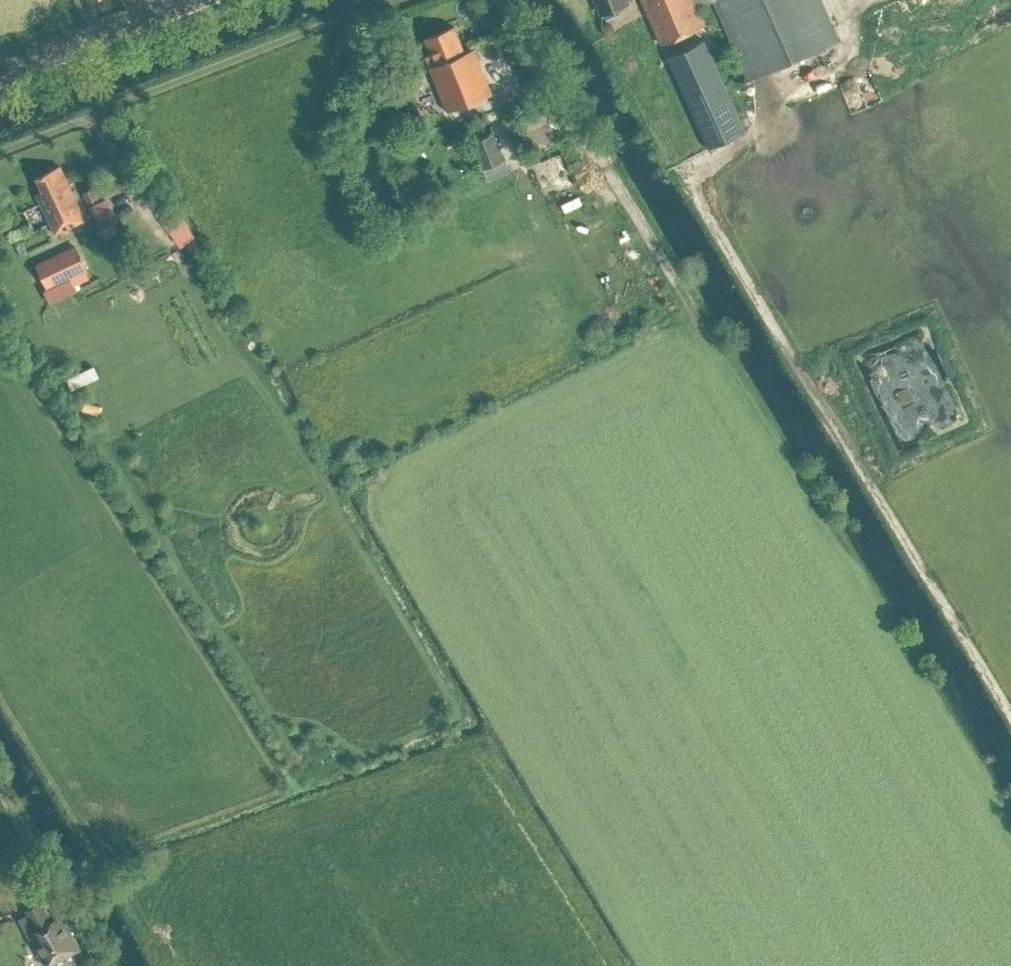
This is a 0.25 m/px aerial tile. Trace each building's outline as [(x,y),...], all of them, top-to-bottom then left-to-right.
[(601,13),(627,2),(626,0),(596,0),(601,13)] [(660,42),(705,23),(698,7),(712,1),(746,79),(837,39),(820,0),(642,0),(660,42)] [(446,110),(491,93),(473,47),(464,51),(454,26),(425,38),(434,63),(429,65),(446,110)] [(746,130),(705,38),(666,55),(709,147),(746,130)] [(533,148),(558,137),(550,119),(548,119),(541,102),(520,112),(526,127),(525,128),(533,148)] [(471,141),(482,168),(487,179),(511,171),(506,159),(494,132),(471,141)] [(55,231),(86,217),(61,163),(37,174),(43,188),(37,191),(55,231)] [(89,200),(100,195),(95,184),(83,189),(89,200)] [(114,193),(94,200),(107,235),(127,228),(114,193)] [(194,240),(187,245),(191,251),(198,246),(194,240)] [(35,263),(47,288),(88,269),(76,244),(35,263)] [(19,917),(46,965),(80,947),(61,913),(53,918),(42,899),(26,908),(28,912),(19,917)]
